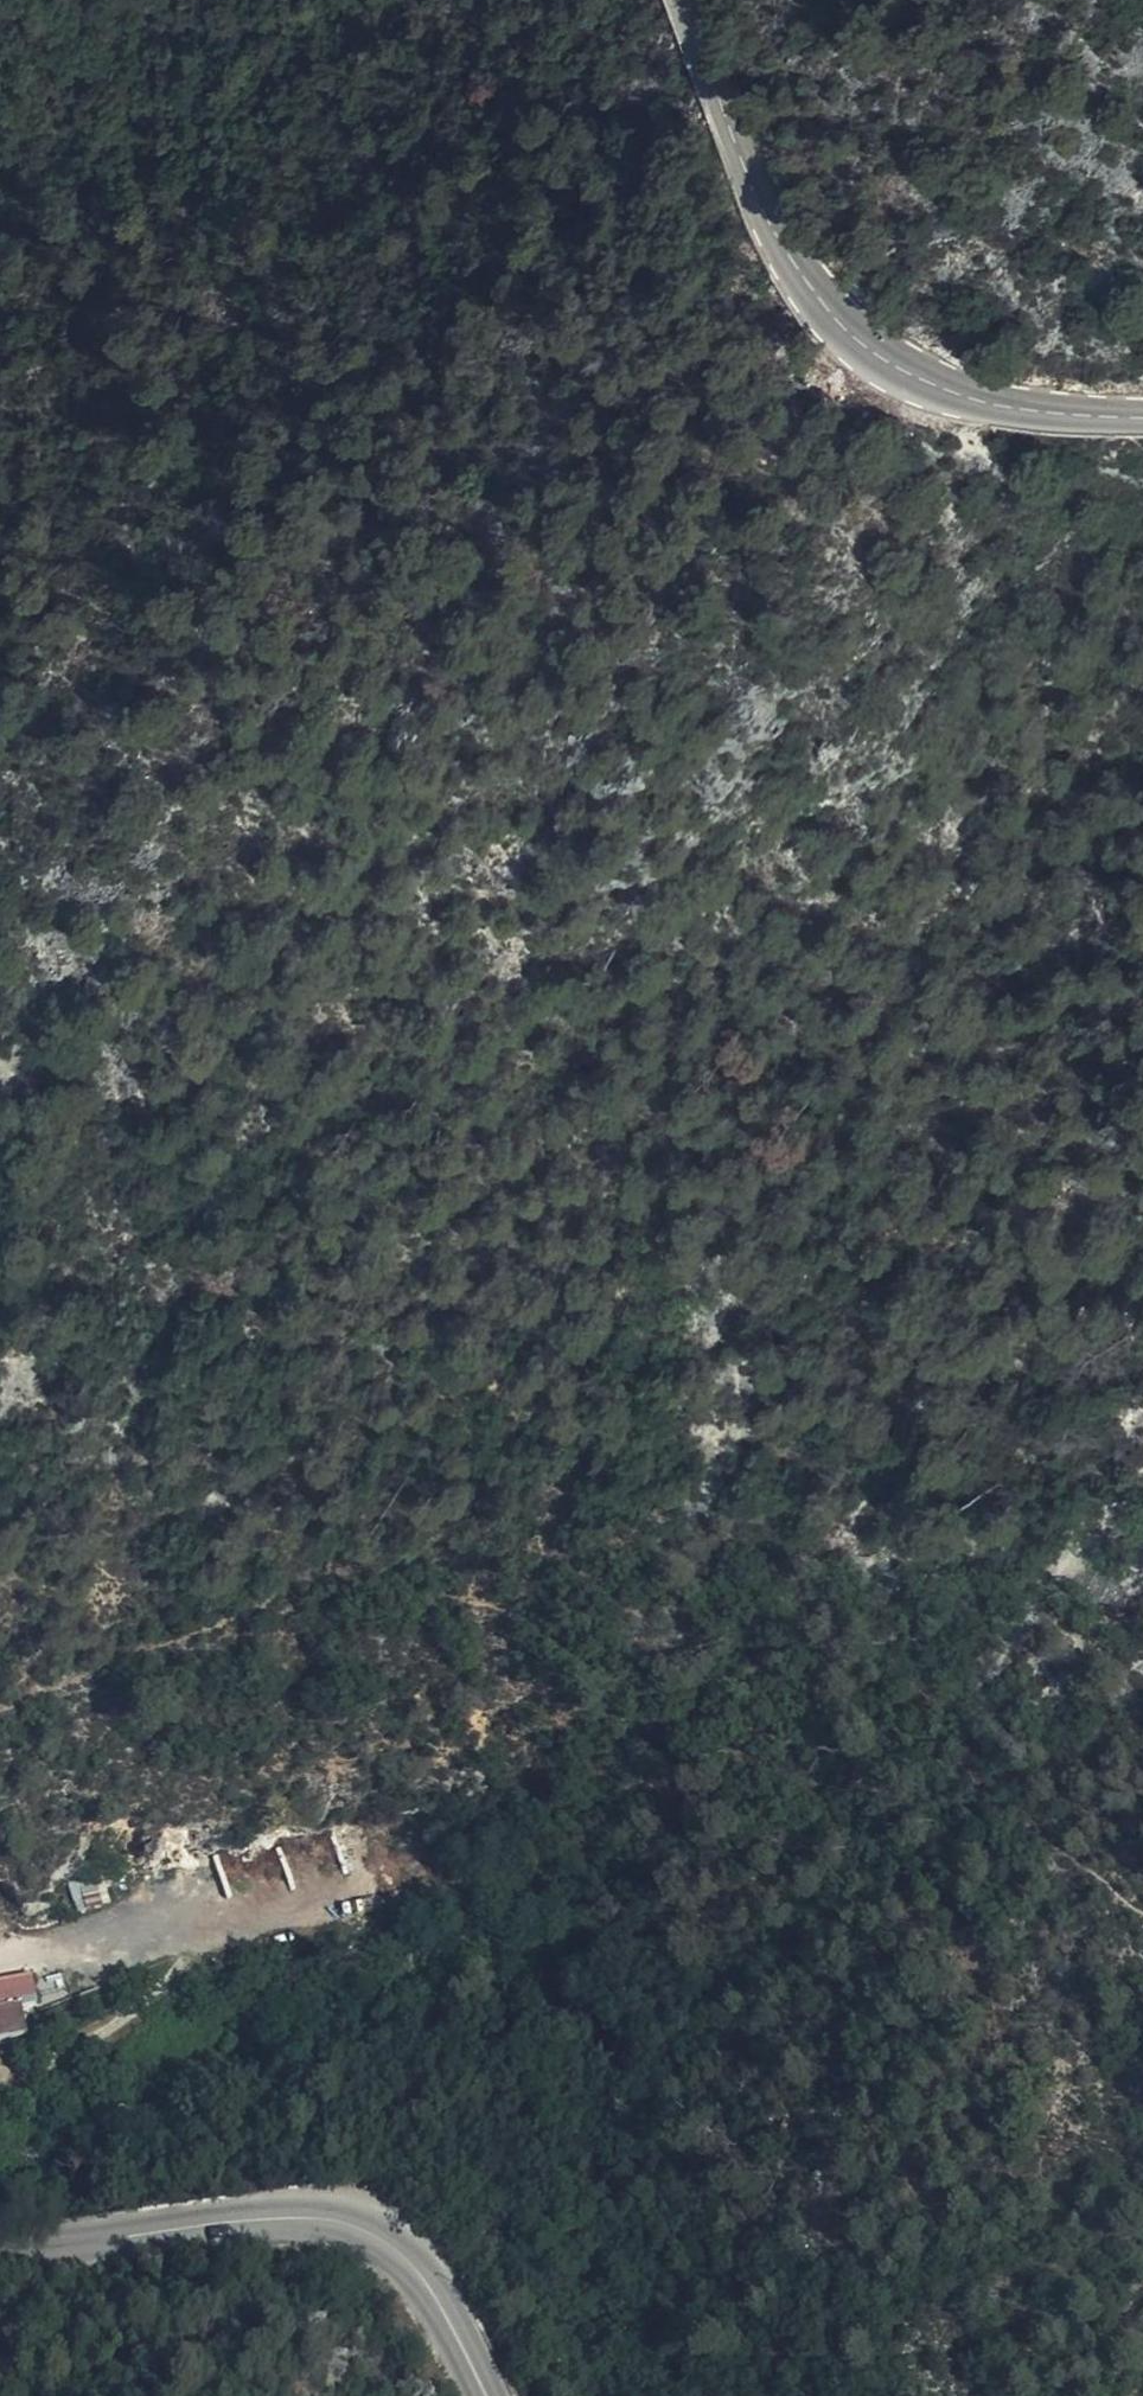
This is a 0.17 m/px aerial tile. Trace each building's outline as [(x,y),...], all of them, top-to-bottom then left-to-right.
[(0,2012),(0,2040),(0,2046),(58,2036),(51,2002),(0,2012)]
